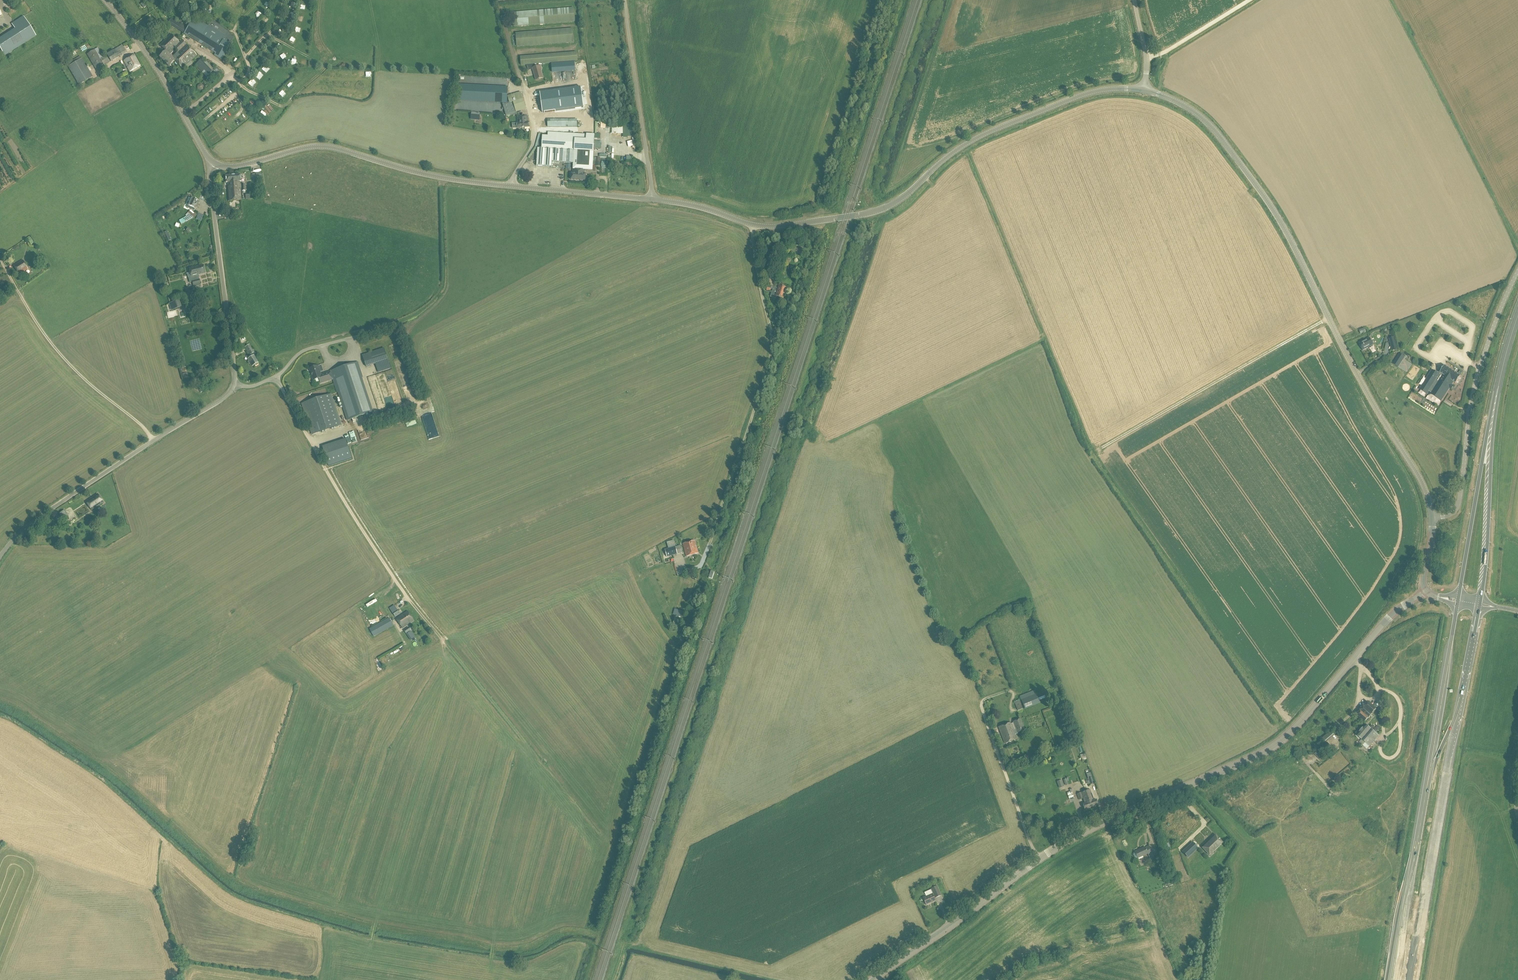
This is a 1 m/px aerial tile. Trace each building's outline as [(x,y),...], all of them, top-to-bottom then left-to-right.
[(512,13),(513,27),(575,22),(574,8),(512,13)] [(5,56),(36,36),(24,16),(0,31),(0,49),(5,56)] [(171,19),(168,24),(177,29),(180,24),(171,19)] [(196,25),(191,22),(184,34),(200,43),(216,53),(215,55),(221,59),(230,45),(229,44),(233,37),(227,33),(226,30),(211,21),(208,26),(198,21),(196,25)] [(516,33),(517,46),(575,42),(574,29),(516,33)] [(160,57),(164,61),(174,51),(172,50),(179,43),(171,34),(160,45),(166,51),(160,57)] [(196,55),(182,40),(179,43),(172,50),(174,51),(164,61),(169,67),(175,61),(176,62),(175,63),(178,65),(182,69),(196,55)] [(114,50),(118,58),(127,52),(124,47),(119,50),(118,48),(114,50)] [(104,66),(100,58),(95,50),(87,54),(96,70),(104,66)] [(118,58),(114,50),(107,55),(111,62),(118,58)] [(521,57),(521,65),(551,63),(574,61),(578,61),(577,53),(521,57)] [(100,58),(104,66),(111,62),(107,55),(100,58)] [(124,61),(130,72),(140,66),(137,60),(138,59),(135,55),(124,61)] [(82,58),(73,64),(68,67),(79,85),(93,77),(82,58)] [(206,68),(210,64),(204,58),(200,62),(206,68)] [(551,63),(552,72),(575,70),(574,61),(551,63)] [(533,68),(536,80),(543,78),(541,70),(542,69),(541,66),(533,68)] [(259,89),(266,81),(261,76),(254,84),(259,89)] [(457,102),(485,103),(486,86),(458,85),(457,102)] [(507,87),(486,86),(485,103),(507,104),(507,87)] [(581,88),(540,93),(542,113),(583,108),(581,88)] [(514,124),(514,128),(517,128),(530,127),(529,122),(528,117),(517,117),(518,124),(517,124),(514,124)] [(548,119),(548,127),(578,127),(578,119),(548,119)] [(592,170),(594,135),(548,132),(548,136),(542,136),(541,149),(538,148),(536,166),(552,167),(552,162),(574,163),(573,169),(584,170),(592,170)] [(603,136),(594,135),(593,151),(599,152),(602,152),(603,136)] [(584,170),(573,169),(573,174),(571,174),(571,180),(585,181),(586,175),(584,174),(584,170)] [(233,176),(235,201),(242,200),(240,181),(241,181),(240,175),(233,176)] [(235,201),(233,176),(225,176),(226,183),(227,183),(229,201),(235,201)] [(192,208),(195,209),(199,202),(191,198),(188,206),(192,208)] [(195,209),(192,208),(191,209),(188,213),(194,218),(197,214),(194,211),(195,209)] [(14,266),(19,274),(28,269),(23,260),(14,266)] [(205,273),(203,265),(196,267),(196,266),(188,268),(190,273),(187,274),(190,282),(192,281),(197,280),(196,277),(198,276),(198,275),(205,273)] [(197,280),(192,281),(193,285),(198,284),(199,286),(201,286),(198,276),(196,277),(197,280)] [(773,290),(785,294),(787,289),(779,286),(778,289),(775,288),(764,284),(764,287),(767,288),(771,289),(773,290)] [(785,294),(773,290),(770,297),(776,299),(776,297),(783,299),(785,294)] [(180,307),(178,300),(170,303),(173,309),(180,307)] [(184,301),(182,301),(184,308),(179,310),(181,316),(188,314),(184,301)] [(1359,344),(1363,350),(1373,345),(1369,338),(1359,344)] [(245,348),(250,355),(249,355),(250,357),(247,358),(248,359),(248,360),(252,366),(255,365),(256,366),(259,364),(258,363),(252,353),(254,352),(249,345),(245,348)] [(363,355),(367,367),(374,364),(376,371),(390,367),(384,348),(363,355)] [(1399,353),(1392,364),(1398,367),(1404,357),(1399,353)] [(363,378),(358,362),(331,371),(331,372),(333,380),(337,392),(338,392),(348,421),(373,412),(362,378),(363,378)] [(333,380),(331,372),(321,375),(318,366),(310,369),(314,381),(319,379),(321,384),(333,380)] [(1421,388),(1441,401),(1449,388),(1451,389),(1453,386),(1451,385),(1453,382),(1456,383),(1461,376),(1444,366),(1440,373),(1439,375),(1432,370),(1421,388)] [(402,398),(397,379),(395,372),(391,373),(393,379),(392,379),(393,382),(391,383),(396,400),(402,398)] [(197,385),(200,384),(196,376),(191,378),(191,380),(190,380),(192,385),(197,383),(197,385)] [(341,425),(331,394),(303,404),(313,435),(341,425)] [(438,437),(433,414),(425,416),(431,438),(438,437)] [(347,437),(323,443),(329,463),(352,457),(347,437)] [(97,494),(86,502),(92,511),(103,503),(97,494)] [(86,505),(76,511),(80,517),(90,510),(86,505)] [(683,544),(686,557),(698,554),(695,541),(683,544)] [(664,550),(666,557),(677,554),(675,546),(664,550)] [(397,619),(403,628),(414,621),(408,612),(397,619)] [(370,629),(374,637),(394,626),(389,618),(370,629)] [(1036,691),(1019,695),(1023,711),(1040,706),(1036,691)] [(1356,715),(1364,723),(1368,718),(1369,719),(1372,714),(1376,710),(1367,702),(1363,706),(1359,710),(1360,711),(1356,715)] [(1013,722),(1014,723),(1017,733),(1025,730),(1020,719),(1013,722)] [(1017,733),(1014,723),(1011,724),(1010,723),(998,727),(1004,744),(1016,740),(1014,735),(1017,734),(1017,733)] [(1357,736),(1362,740),(1359,743),(1367,749),(1378,736),(1366,726),(1363,729),(1360,732),(1357,736)] [(1318,751),(1322,756),(1331,749),(1327,743),(1318,751)] [(1085,792),(1091,807),(1098,805),(1096,800),(1094,801),(1090,790),(1085,792)] [(1091,807),(1085,792),(1077,794),(1079,800),(1083,798),(1085,804),(1083,804),(1084,810),(1091,807)] [(1202,848),(1209,855),(1222,844),(1214,836),(1202,848)] [(1197,848),(1192,843),(1183,852),(1188,857),(1197,848)] [(1133,853),(1133,855),(1134,857),(1135,858),(1136,858),(1137,857),(1138,858),(1147,854),(1148,855),(1151,853),(1148,847),(1145,848),(1145,847),(1135,852),(1133,852),(1133,853)] [(926,897),(923,898),(926,905),(935,901),(934,898),(935,898),(941,895),(937,886),(931,889),(932,890),(925,892),(926,896),(926,897)]
